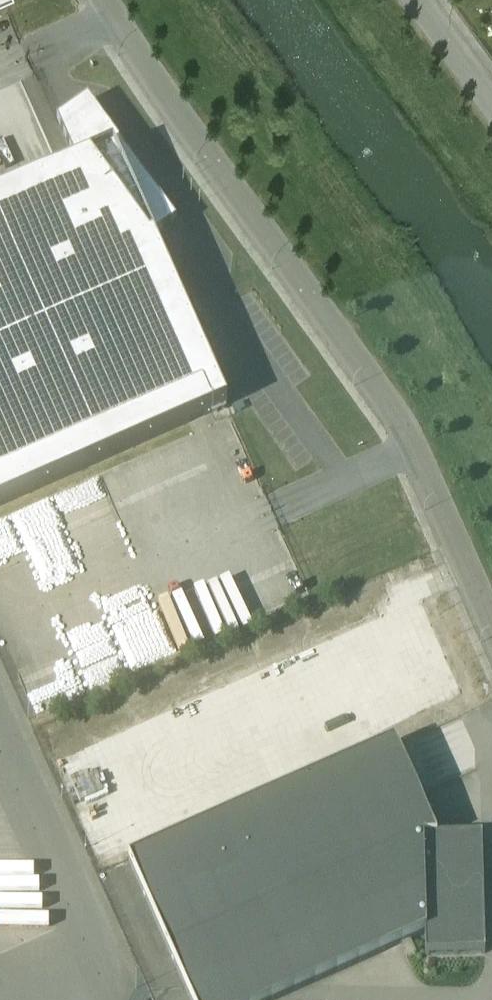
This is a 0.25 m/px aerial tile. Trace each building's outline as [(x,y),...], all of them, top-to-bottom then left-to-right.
[(152,237),(172,223),(163,209),(158,199),(156,200),(87,105),(58,125),(70,151),(80,147),(86,161),(0,199),(0,507),(227,406),(152,237)] [(459,697),(427,609),(402,618),(399,611),(376,619),(381,634),(388,632),(390,638),(398,635),(408,665),(405,666),(421,710),(459,697)] [(129,860),(191,999),(277,999),(426,934),(426,956),(486,954),(482,837),(448,839),(437,838),(395,743),(129,860)]
